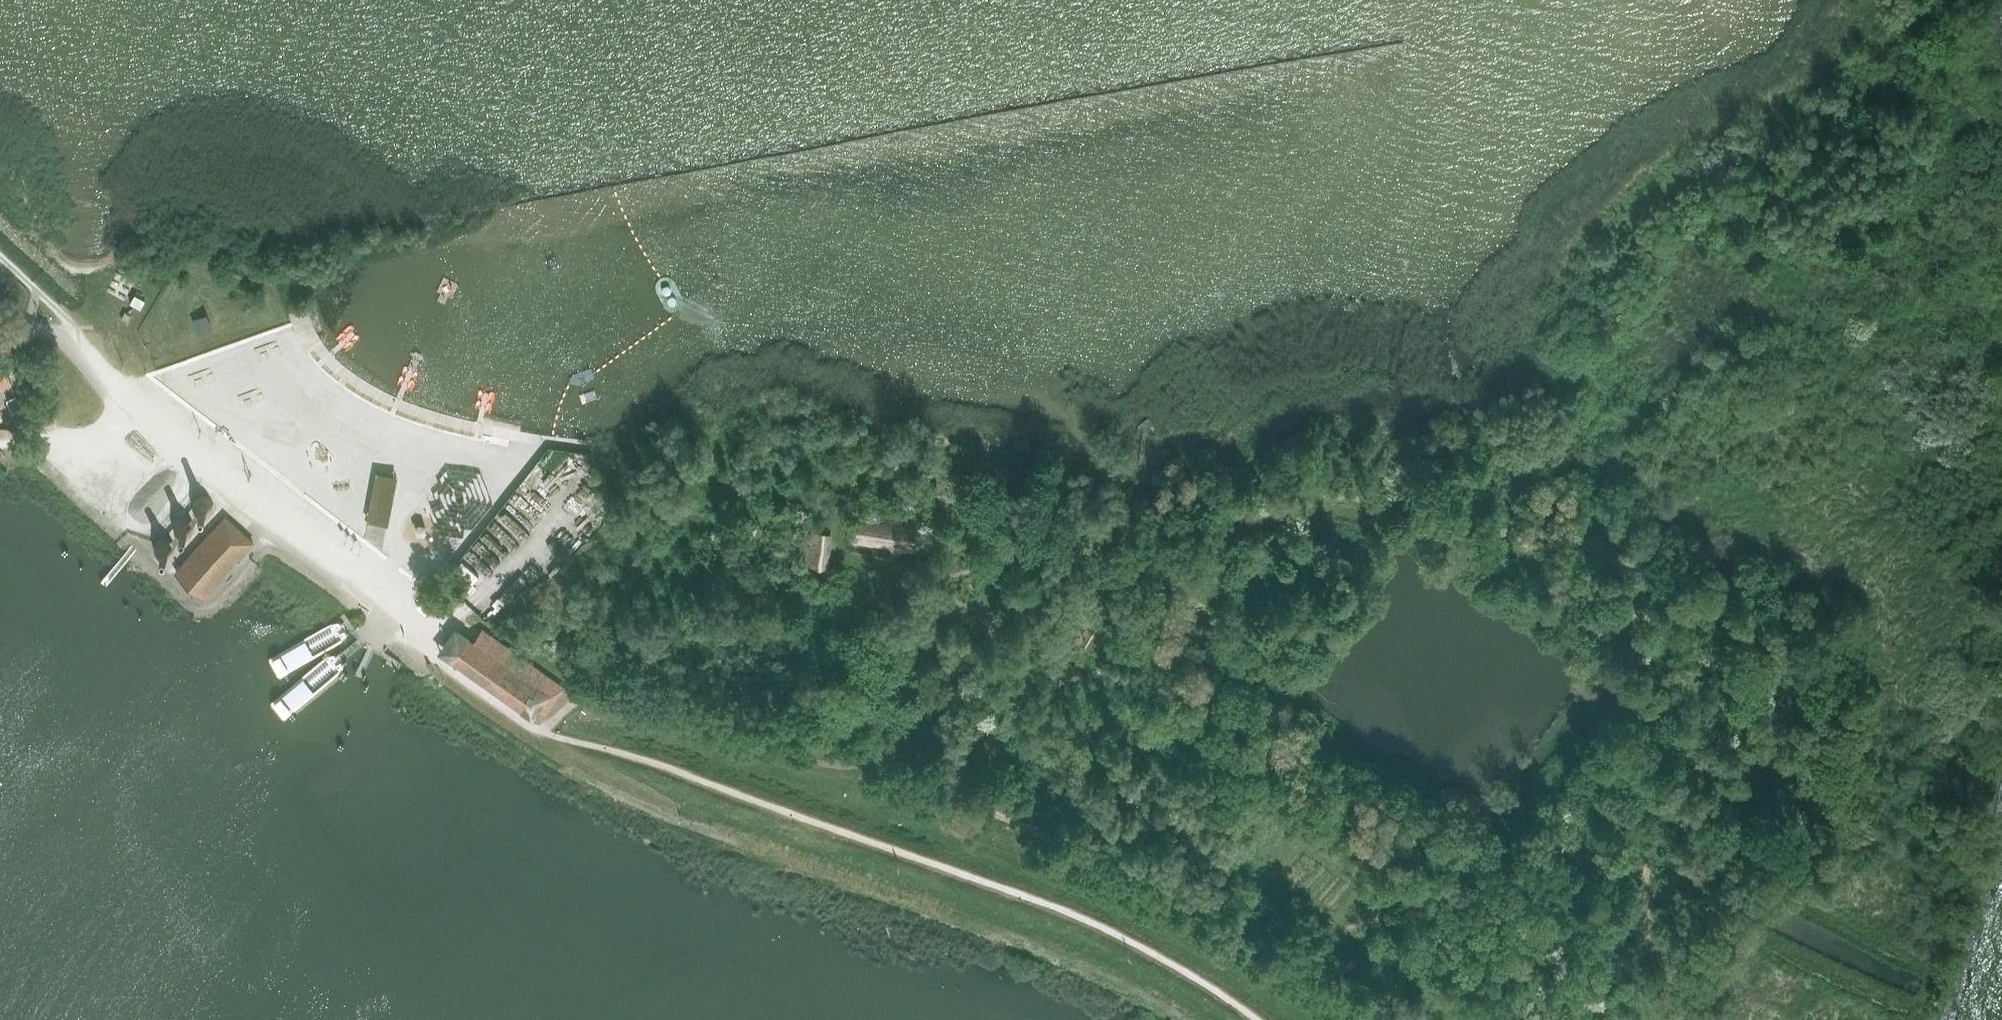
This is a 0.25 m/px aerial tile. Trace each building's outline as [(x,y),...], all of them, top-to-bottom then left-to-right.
[(11,384),(0,358),(0,388),(11,384)] [(17,394),(7,399),(12,411),(22,407),(17,394)] [(395,483),(375,480),(370,513),(389,517),(395,483)] [(211,504),(210,501),(208,499),(205,498),(202,498),(199,498),(197,500),(195,502),(194,504),(194,507),(195,510),(196,512),(199,514),(201,515),(204,515),(207,514),(209,512),(211,509),(211,507),(211,504)] [(237,560),(254,542),(253,541),(256,538),(246,529),(243,532),(226,517),(209,535),(191,554),(177,572),(205,597),(221,578),(237,560)] [(923,546),(926,543),(928,539),(928,535),(927,531),(925,527),(921,524),(917,523),(855,518),(851,520),(848,522),(845,526),(844,530),(845,534),(846,538),(849,541),(852,543),(915,549),(919,548),(923,546)] [(192,525),(190,522),(188,520),(186,519),(183,519),(180,519),(178,521),(176,523),(175,525),(175,528),(176,531),(177,533),(179,535),(182,536),(185,536),(188,535),(190,533),(192,530),(192,528),(192,525)] [(173,546),(171,543),(169,541),(166,540),(164,540),(161,541),(159,542),(157,544),(156,547),(156,550),(156,552),(158,555),(160,556),(163,557),(166,557),(169,556),(171,554),(172,552),(173,549),(173,546)] [(453,661),(521,710),(534,720),(535,718),(541,723),(566,687),(483,628),(474,639),(470,637),(471,636),(456,625),(438,651),(452,662),(453,661)] [(1083,676),(1081,666),(1068,667),(1069,677),(1083,676)]
